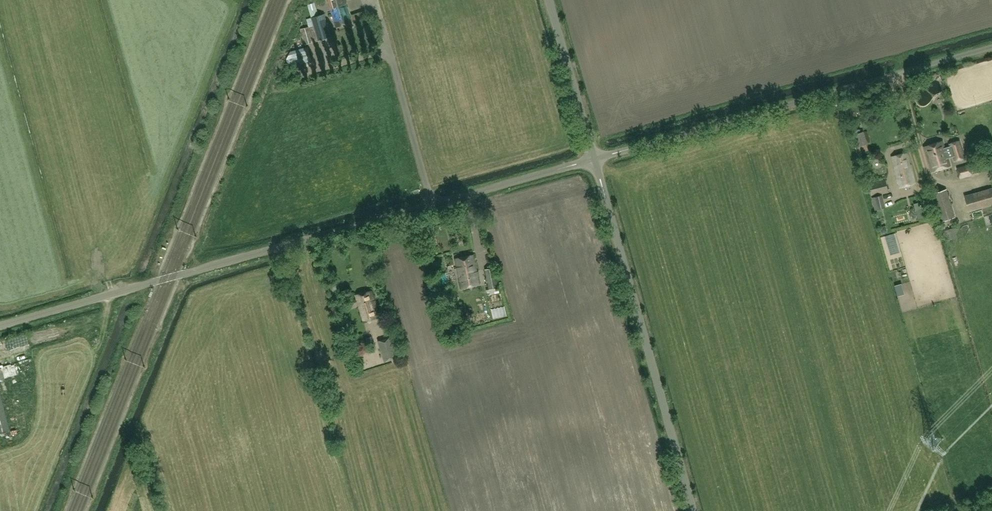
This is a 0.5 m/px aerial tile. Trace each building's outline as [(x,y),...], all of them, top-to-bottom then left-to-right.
[(312,18),(306,19),(308,27),(301,29),(305,45),(331,37),(324,14),(319,16),(315,2),(308,4),(312,18)] [(339,2),(330,5),(336,27),(352,23),(346,2),(340,4),(339,2)] [(365,11),(352,15),(355,22),(365,19),(363,14),(366,13),(365,11)] [(308,47),(285,53),(288,65),(300,62),(301,64),(303,63),(303,66),(307,65),(307,62),(312,61),(308,47)] [(864,131),(854,134),(858,146),(858,147),(866,144),(868,144),(864,131)] [(955,160),(965,157),(959,141),(950,144),(950,146),(945,148),(942,141),(924,147),(932,172),(950,166),(948,158),(954,156),(955,160)] [(858,146),(855,147),(858,154),(868,151),(866,144),(858,147),(858,146)] [(907,154),(892,157),(899,188),(915,185),(911,166),(910,166),(907,154)] [(969,165),(958,168),(960,178),(972,175),(969,165)] [(889,192),(885,178),(868,183),(872,196),(889,192)] [(965,196),(969,211),(991,204),(991,188),(965,196)] [(943,221),(955,217),(946,189),(934,193),(943,221)] [(872,198),(875,210),(885,208),(882,195),(872,198)] [(920,202),(914,204),(918,220),(924,218),(920,202)] [(971,218),(978,216),(976,210),(969,212),(971,218)] [(473,256),(456,259),(462,288),(479,285),(473,256)] [(485,269),(489,289),(499,287),(495,267),(485,269)] [(337,284),(345,282),(344,275),(335,277),(337,284)] [(356,295),(363,321),(379,317),(372,291),(356,295)] [(384,362),(397,357),(394,347),(392,348),(389,338),(377,341),(384,362)] [(363,345),(349,350),(356,371),(369,367),(363,345)] [(9,429),(0,396),(8,394),(2,370),(1,367),(0,367),(0,431),(9,429)]
